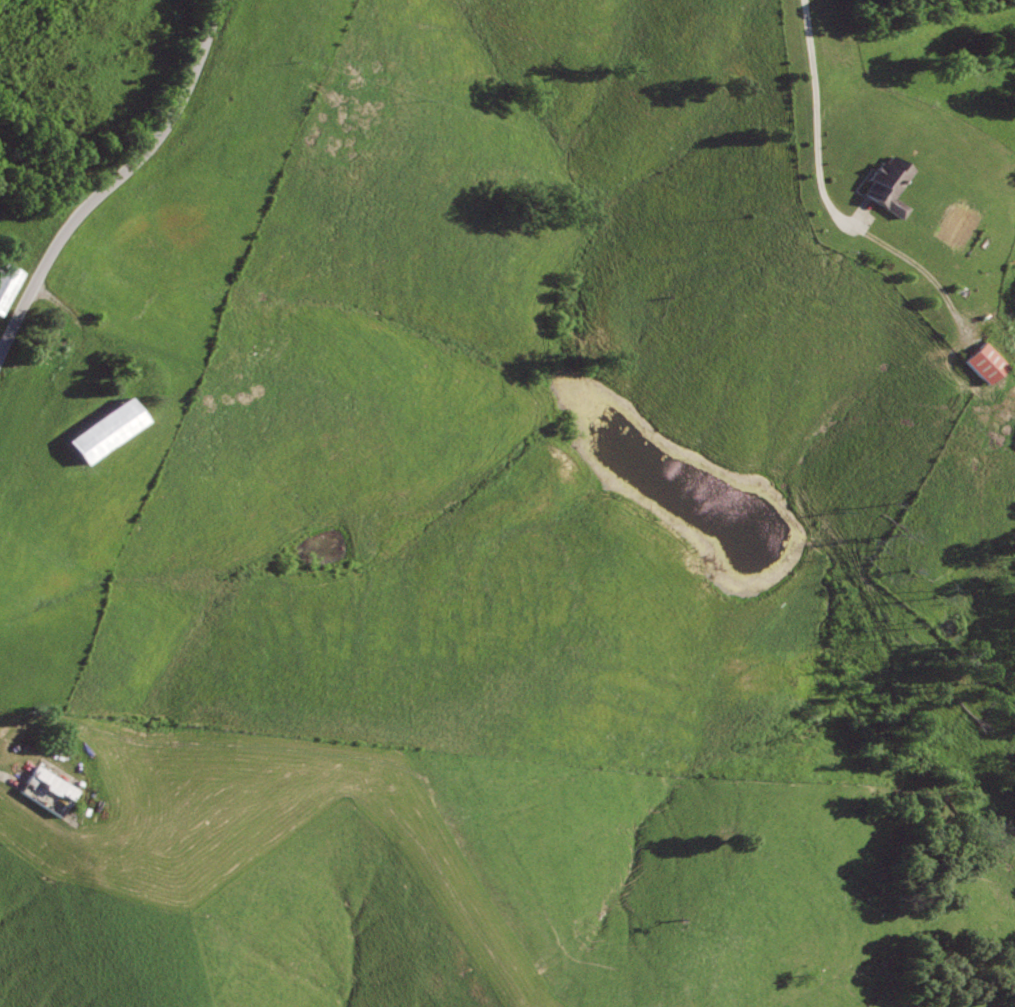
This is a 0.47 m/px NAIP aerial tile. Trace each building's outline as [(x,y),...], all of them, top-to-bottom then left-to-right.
[(904,220),(865,195),(874,181),(871,180),(883,161),(886,163),(891,155),(914,170),(898,196),(913,205),(904,220)] [(20,272),(0,262),(0,313),(20,272)] [(988,383),(968,361),(988,342),(1008,364),(988,383)] [(125,392),(63,438),(82,463),(144,418),(125,392)] [(62,819),(20,792),(38,764),(80,791),(62,819)]
